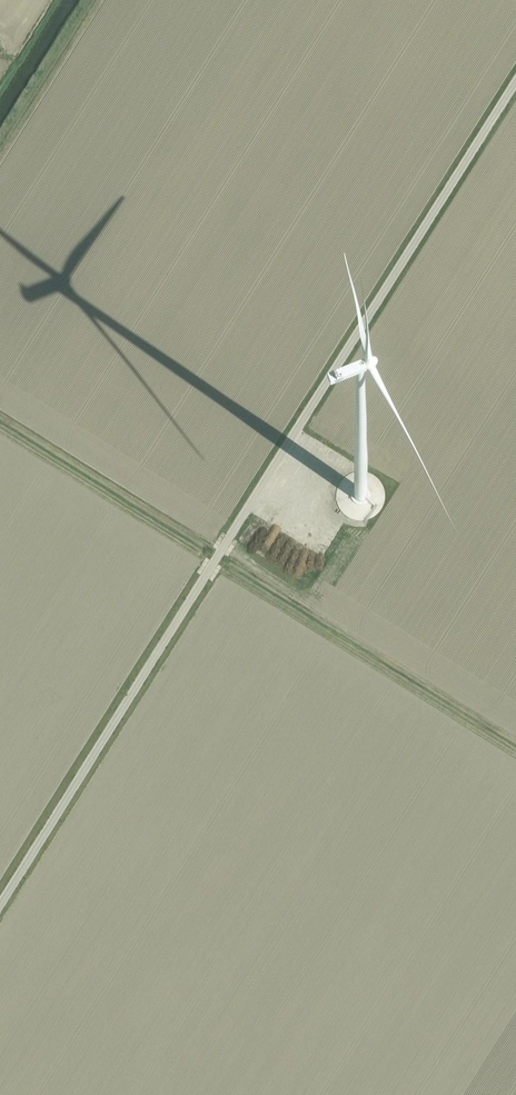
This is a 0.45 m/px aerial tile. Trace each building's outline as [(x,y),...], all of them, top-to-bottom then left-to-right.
[(354,495),(354,496),(354,497),(354,498),(354,499),(355,500),(356,501),(357,502),(358,502),(359,502),(360,503),(361,502),(362,502),(363,502),(364,501),(365,501),(366,500),(366,499),(367,498),(367,497),(367,496),(367,495),(367,494),(366,493),(366,492),(365,491),(364,490),(363,490),(362,489),(361,489),(360,489),(359,489),(358,489),(357,490),(356,490),(356,491),(355,492),(354,493),(354,494),(354,495)]
